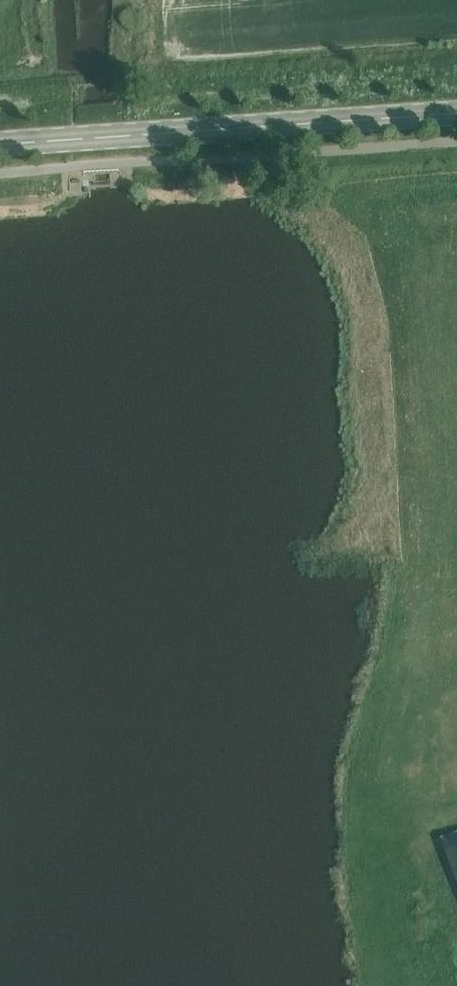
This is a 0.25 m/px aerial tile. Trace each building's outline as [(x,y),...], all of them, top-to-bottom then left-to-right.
[(442,845),(456,884),(456,840),(442,845)]
